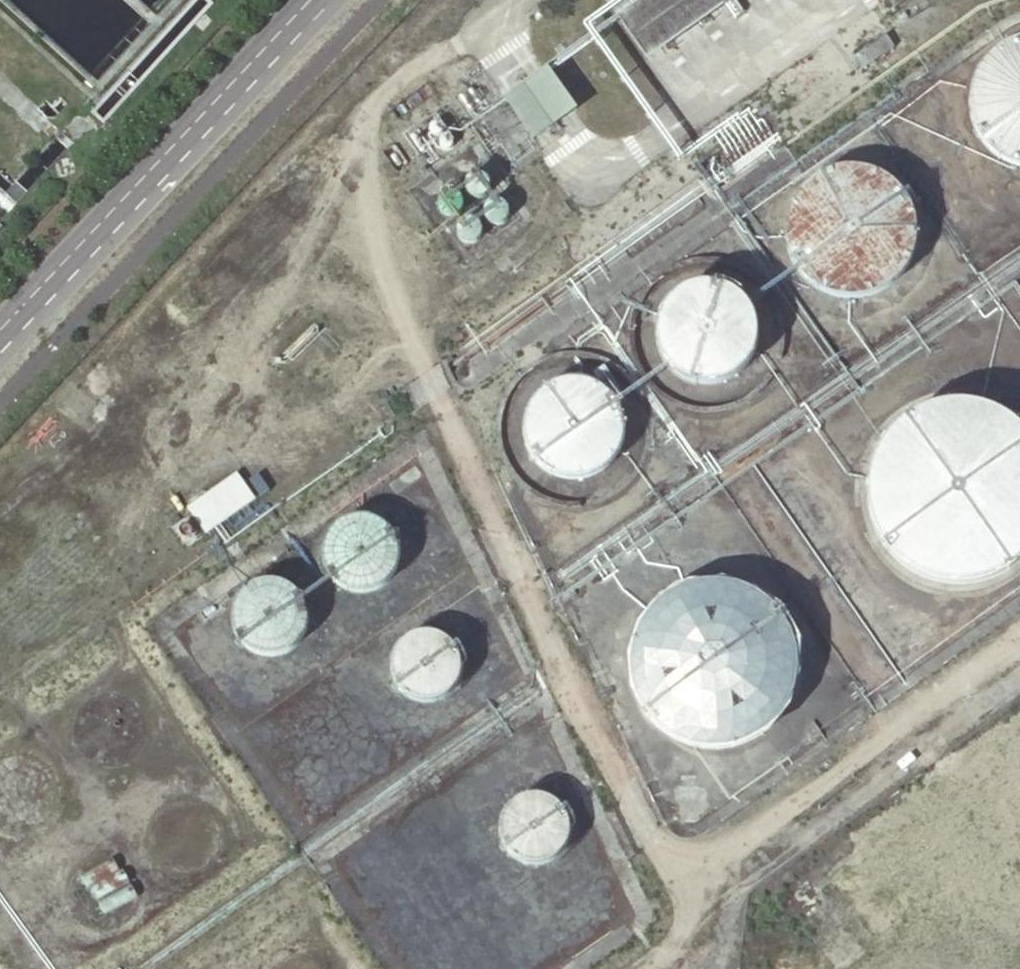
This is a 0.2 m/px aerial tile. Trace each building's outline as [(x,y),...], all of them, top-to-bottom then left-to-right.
[(648,61),(737,0),(644,0),(618,18),(648,61)] [(855,58),(863,68),(894,48),(885,35),(855,58)] [(1019,38),(1006,42),(990,52),(976,68),(968,88),(967,101),(969,121),(976,137),(990,153),(1010,164),(1019,166),(1019,38)] [(517,93),(545,133),(573,113),(543,73),(517,93)] [(52,108),(60,117),(69,108),(61,99),(52,108)] [(913,242),(910,215),(901,197),(890,185),(874,175),(855,171),(836,172),(820,177),(805,188),(792,206),(786,223),(785,231),(787,251),(793,266),(807,283),(825,294),(844,299),(866,296),(885,288),(898,276),(907,261),(913,242)] [(492,190),(492,186),(491,183),(490,182),(488,179),(486,177),(481,176),(479,175),(476,176),(474,177),(471,179),(468,182),(467,185),(467,187),(467,190),(467,192),(468,194),(469,196),(472,198),(475,200),(476,201),(480,201),(483,201),(484,200),(488,198),(491,194),(492,190)] [(466,210),(466,205),(465,201),(463,199),(460,196),(457,195),(454,194),(450,195),(448,195),(446,197),(444,199),(442,201),(441,204),(441,205),(441,208),(441,210),(442,213),(444,215),(447,218),(450,219),(452,219),(455,219),(457,219),(459,218),(461,216),(463,214),(465,212),(466,210)] [(510,213),(510,211),(509,208),(507,206),(504,203),(502,202),(498,201),(493,202),(491,203),(489,204),(487,207),(485,212),(486,217),(487,220),(489,223),(491,224),(494,225),(496,226),(500,226),(503,225),(505,223),(507,221),(509,219),(510,217),(510,213)] [(483,235),(484,230),(483,226),(481,225),(478,222),(475,220),(473,220),(470,220),(468,220),(465,222),(463,223),(462,225),(460,229),(459,232),(460,236),(462,239),(465,242),(468,244),(471,244),(473,244),(477,243),(479,242),(482,239),(483,235)] [(756,342),(755,323),(749,310),(740,299),(728,291),(716,287),(703,286),(687,289),(676,296),(664,308),(658,321),(655,335),(657,348),(663,363),(670,372),(676,378),(693,385),(711,387),(721,385),(735,377),(743,370),(752,356),(756,342)] [(623,435),(621,415),(614,399),(602,388),(589,382),(574,379),(563,380),(550,385),(539,393),(530,405),(524,419),(523,428),(525,442),(531,456),(538,464),(550,474),(562,478),(577,479),(589,477),(603,470),(610,464),(619,450),(623,435)] [(1017,428),(997,414),(968,405),(941,406),(916,414),(891,433),(875,456),(867,480),(866,491),(869,519),(871,525),(886,551),(908,571),(932,582),(957,585),(987,580),(1008,569),(1019,558),(1019,431),(1017,428)] [(187,507),(205,536),(257,503),(239,474),(187,507)] [(383,549),(382,532),(377,521),(371,514),(366,510),(360,507),(353,505),(343,505),(331,508),(321,514),(314,524),(313,525),(312,527),(309,539),(309,546),(311,554),(315,562),(320,568),(330,575),(340,578),(352,578),(362,575),(372,569),(378,561),(383,549)] [(291,608),(291,597),(287,586),(281,577),(276,572),(264,567),(255,565),(243,566),(232,571),(225,576),(220,582),(215,593),(214,604),(216,616),(221,627),(231,636),(240,641),(250,643),(263,641),(274,636),(282,629),(289,618),(291,608)] [(666,576),(622,726),(773,770),(817,621),(666,576)] [(447,661),(446,650),(443,641),(437,632),(427,625),(418,622),(409,622),(399,624),(392,628),(386,634),(380,642),(378,651),(377,655),(378,662),(380,671),(385,679),(390,684),(395,687),(405,691),(416,691),(427,688),(435,683),(439,678),(443,671),(447,661)] [(984,718),(1004,746),(1017,736),(998,708),(984,718)] [(901,934),(1019,850),(1019,772),(919,842),(916,837),(861,879),(901,934)] [(566,824),(566,822),(566,821),(566,818),(565,812),(563,806),(560,801),(558,798),(556,795),(553,792),(549,789),(545,787),(542,785),(539,784),(534,783),(530,783),(523,783),(516,784),(511,786),(508,788),(503,792),(498,796),(496,798),(494,802),(491,807),(490,810),(489,814),(489,818),(489,825),(490,831),(491,835),(494,842),(498,847),(500,849),(505,853),(511,856),(515,858),(518,859),(525,860),(529,860),(532,860),(538,859),(542,857),(548,855),(552,852),(555,849),(558,846),(560,842),(561,840),(564,834),(565,831),(566,828),(566,824)]
